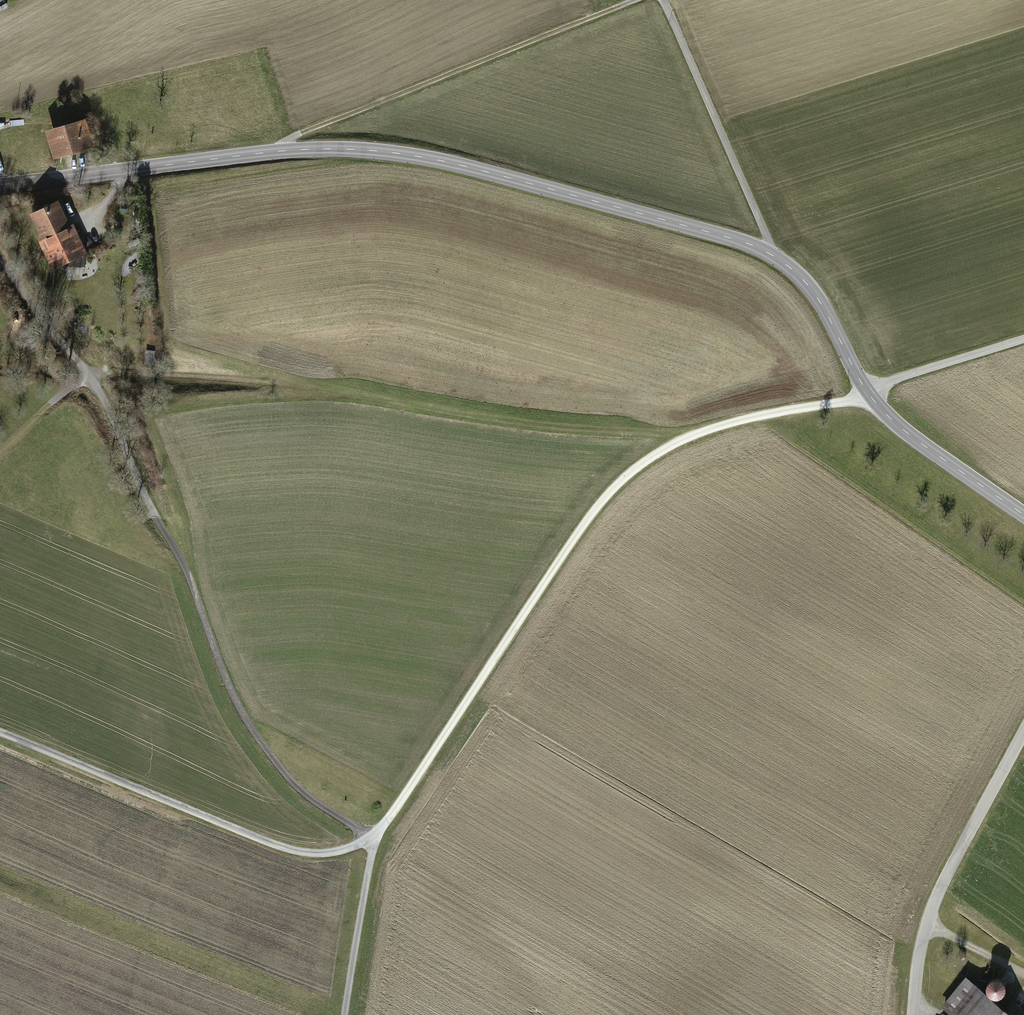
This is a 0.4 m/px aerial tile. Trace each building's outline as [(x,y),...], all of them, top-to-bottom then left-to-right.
[(84,120),(47,131),(54,157),(92,146),(84,120)] [(57,202),(30,214),(48,252),(75,239),(57,202)] [(75,239),(48,252),(45,254),(52,269),(86,253),(78,237),(75,239)] [(945,1014),(1018,1014),(1012,1010),(1008,1014),(964,977),(939,1005),(948,1012),(945,1014)] [(986,990),(988,994),(992,997),(997,997),(1002,995),(1004,991),(1005,986),(1003,982),(998,979),(993,978),(989,981),(986,985),(986,990)]
